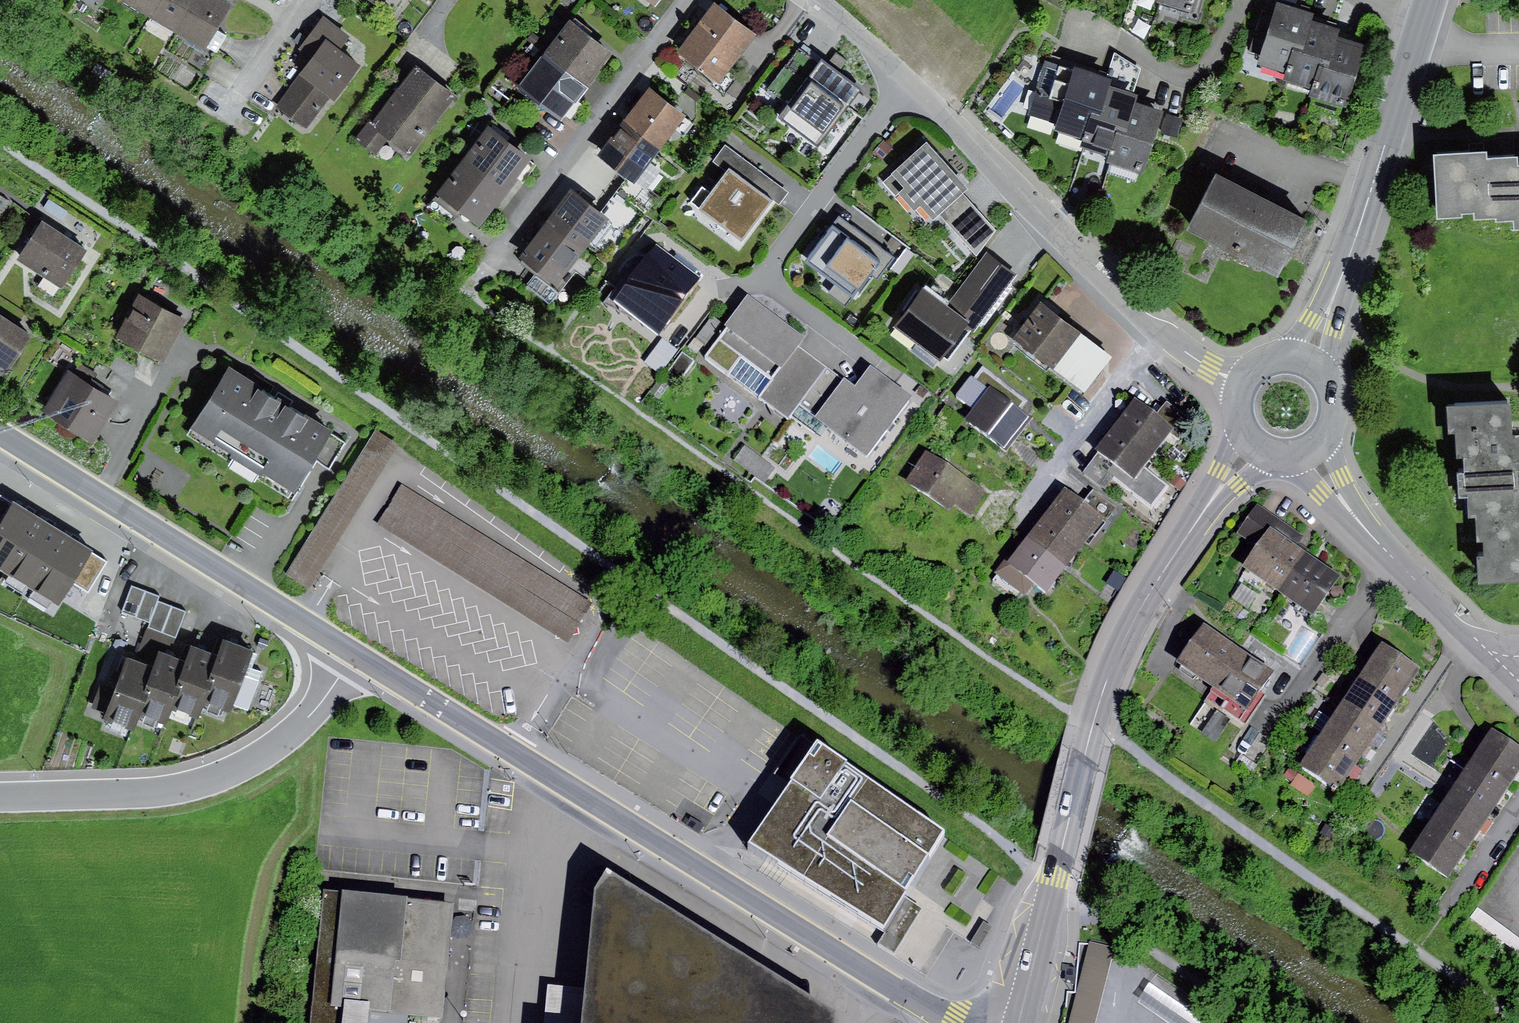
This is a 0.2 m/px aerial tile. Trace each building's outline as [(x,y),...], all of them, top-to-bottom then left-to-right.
[(125,0),(122,5),(151,21),(163,0),(124,0),(125,0)] [(151,21),(174,35),(195,0),(163,0),(151,21)] [(174,35),(205,53),(207,49),(216,54),(224,39),(215,34),(231,6),(221,0),(195,0),(174,35)] [(379,9),(386,0),(366,0),(379,9)] [(1162,6),(1195,17),(1201,0),(1164,0),(1162,6)] [(1288,76),(1307,15),(1276,6),(1274,14),(1262,10),(1250,51),(1261,55),(1257,66),(1288,76)] [(762,41),(722,9),(684,56),(724,88),(762,41)] [(1313,91),(1332,30),(1334,24),(1307,15),(1288,76),(1286,83),(1313,91)] [(349,39),(325,20),(300,52),(313,62),(278,108),(307,130),(329,103),(334,107),(363,69),(340,51),(349,39)] [(568,24),(544,57),(590,89),(614,56),(568,24)] [(1346,109),(1365,48),(1338,40),(1340,32),(1332,30),(1313,91),(1311,98),(1346,109)] [(532,31),(527,38),(535,44),(540,37),(532,31)] [(822,58),(818,63),(801,51),(773,89),(793,104),(782,119),(824,148),(866,90),(822,58)] [(590,89),(544,57),(518,92),(564,126),(583,100),(590,89)] [(1085,142),(1106,80),(1048,61),(1030,115),(1058,124),(1055,132),(1085,142)] [(454,98),(417,69),(373,125),(367,121),(352,140),(376,159),(388,143),(408,158),(454,98)] [(1115,161),(1135,105),(1137,98),(1130,96),(1133,89),(1106,80),(1085,142),(1082,150),(1115,161)] [(649,92),(625,123),(663,152),(687,120),(649,92)] [(1160,134),(1166,116),(1135,105),(1115,161),(1114,167),(1145,177),(1160,134)] [(1183,121),(1166,116),(1160,134),(1177,139),(1183,121)] [(491,122),(465,158),(510,192),(516,182),(523,188),(539,166),(508,145),(513,138),(491,122)] [(663,152),(625,123),(599,158),(637,186),(663,152)] [(884,141),(873,153),(883,161),(893,148),(884,141)] [(967,190),(926,145),(884,184),(895,197),(899,195),(914,212),(921,206),(934,221),(941,215),(964,193),(967,190)] [(702,186),(690,203),(743,241),(771,202),(779,207),(789,194),(725,147),(713,165),(726,175),(712,194),(702,186)] [(510,192),(465,158),(429,206),(451,223),(459,213),(481,230),(510,192)] [(1477,159),(1435,160),(1436,223),(1462,222),(1460,219),(1476,218),(1476,224),(1496,224),(1496,228),(1517,227),(1516,170),(1516,164),(1486,164),(1485,158),(1477,159)] [(1307,224),(1215,178),(1187,234),(1279,280),(1307,224)] [(572,192),(545,226),(584,257),(611,222),(572,192)] [(996,229),(964,193),(941,215),(977,256),(996,229)] [(839,215),(803,262),(852,298),(871,273),(878,278),(894,256),(839,215)] [(86,253),(41,225),(17,263),(62,291),(86,253)] [(571,272),(584,257),(545,226),(518,262),(536,275),(527,288),(551,306),(574,275),(571,272)] [(702,277),(657,244),(614,301),(660,334),(702,277)] [(908,249),(901,259),(907,263),(914,254),(908,249)] [(921,287),(892,328),(941,363),(966,327),(975,334),(1017,276),(987,254),(949,307),(921,287)] [(184,321),(139,297),(115,340),(160,364),(184,321)] [(704,362),(787,423),(799,408),(825,373),(801,354),(806,347),(748,304),(704,362)] [(1110,358),(1040,305),(1012,341),(1083,395),(1110,358)] [(0,316),(0,372),(8,377),(34,337),(0,316)] [(681,355),(665,379),(678,388),(694,364),(681,355)] [(337,437),(234,370),(193,433),(296,500),(337,437)] [(1030,406),(983,370),(973,383),(971,382),(956,401),(976,416),(966,430),(1005,460),(1017,445),(1032,425),(1022,417),(1030,406)] [(858,397),(825,373),(799,408),(819,422),(813,430),(872,473),(919,409),(874,376),(866,386),(858,397)] [(118,405),(67,374),(42,414),(93,445),(118,405)] [(1447,410),(1449,435),(1456,435),(1460,494),(1468,493),(1518,490),(1518,453),(1518,444),(1514,444),(1512,406),(1447,410)] [(1133,409),(1114,433),(1154,464),(1185,423),(1167,409),(1154,425),(1133,409)] [(286,574),(308,588),(399,445),(376,431),(286,574)] [(1154,464),(1114,433),(1090,466),(1114,483),(1152,512),(1167,493),(1145,475),(1154,464)] [(745,449),(734,464),(764,486),(775,472),(745,449)] [(987,496),(927,457),(906,489),(950,517),(954,510),(971,520),(987,496)] [(1114,483),(1090,466),(1081,477),(1105,495),(1114,483)] [(1468,493),(1469,521),(1477,522),(1480,587),(1518,585),(1518,490),(1468,493)] [(380,530),(570,649),(595,610),(404,492),(380,530)] [(13,501),(0,493),(0,522),(13,501)] [(1065,499),(1047,522),(1086,551),(1116,511),(1093,494),(1081,511),(1065,499)] [(13,501),(0,522),(0,568),(8,573),(41,518),(13,501)] [(1304,535),(1259,503),(1239,531),(1260,546),(1246,566),(1278,590),(1305,551),(1296,546),(1304,535)] [(68,535),(41,518),(8,573),(34,590),(68,535)] [(1047,522),(1025,551),(1064,581),(1086,551),(1047,522)] [(1130,534),(1127,545),(1135,550),(1145,535),(1134,528),(1130,534)] [(91,550),(68,535),(34,590),(57,604),(71,581),(91,550)] [(108,561),(91,550),(71,581),(88,592),(108,561)] [(1047,603),(1064,581),(1025,551),(1015,564),(1008,559),(994,577),(1025,601),(1032,592),(1047,603)] [(1338,575),(1305,551),(1278,590),(1311,613),(1338,575)] [(1114,573),(1106,586),(1118,593),(1126,581),(1114,573)] [(160,597),(132,586),(122,613),(151,624),(149,630),(177,640),(187,613),(158,602),(160,597)] [(1242,586),(1232,600),(1245,609),(1255,594),(1242,586)] [(1243,651),(1205,624),(1177,663),(1216,690),(1243,651)] [(1423,665),(1383,638),(1362,670),(1401,697),(1405,690),(1423,665)] [(225,643),(220,658),(202,705),(232,716),(235,708),(247,712),(261,673),(249,669),(254,654),(225,643)] [(187,662),(169,710),(196,720),(220,658),(192,648),(187,662)] [(1272,671),(1243,651),(1216,690),(1192,724),(1216,740),(1233,716),(1246,724),(1265,697),(1257,692),(1272,671)] [(159,652),(154,669),(136,717),(164,727),(169,710),(187,662),(159,652)] [(99,683),(90,709),(107,715),(105,722),(131,731),(136,717),(154,669),(126,659),(116,689),(99,683)] [(1401,697),(1362,670),(1340,701),(1381,728),(1391,712),(1401,697)] [(1381,728),(1340,701),(1320,732),(1361,758),(1370,745),(1381,728)] [(1492,728),(1472,757),(1513,785),(1518,776),(1518,745),(1492,728)] [(1361,758),(1320,732),(1298,764),(1339,791),(1352,772),(1361,758)] [(784,795),(754,841),(884,926),(910,887),(948,829),(818,743),(784,795)] [(1513,785),(1472,757),(1451,789),(1492,817),(1501,803),(1513,785)] [(1290,766),(1283,776),(1292,782),(1298,772),(1290,766)] [(1317,784),(1298,772),(1292,782),(1290,785),(1309,797),(1317,784)] [(1492,817),(1451,789),(1431,819),(1470,847),(1477,837),(1492,817)] [(1470,847),(1431,819),(1408,850),(1448,878),(1461,860),(1470,847)] [(691,820),(686,828),(700,838),(705,829),(691,820)] [(1326,824),(1320,833),(1332,840),(1337,831),(1326,824)] [(835,1013),(609,868),(594,890),(585,989),(582,1022),(834,1022),(835,1013)] [(443,1017),(454,903),(323,891),(311,1022),(369,1022),(370,1010),(443,1017)] [(983,922),(971,942),(979,948),(992,927),(983,922)] [(1114,948),(1090,941),(1069,1022),(1095,1022),(1114,948)] [(1075,968),(1065,968),(1065,982),(1075,982),(1075,968)] [(585,989),(548,986),(544,1022),(582,1022),(585,989)]
